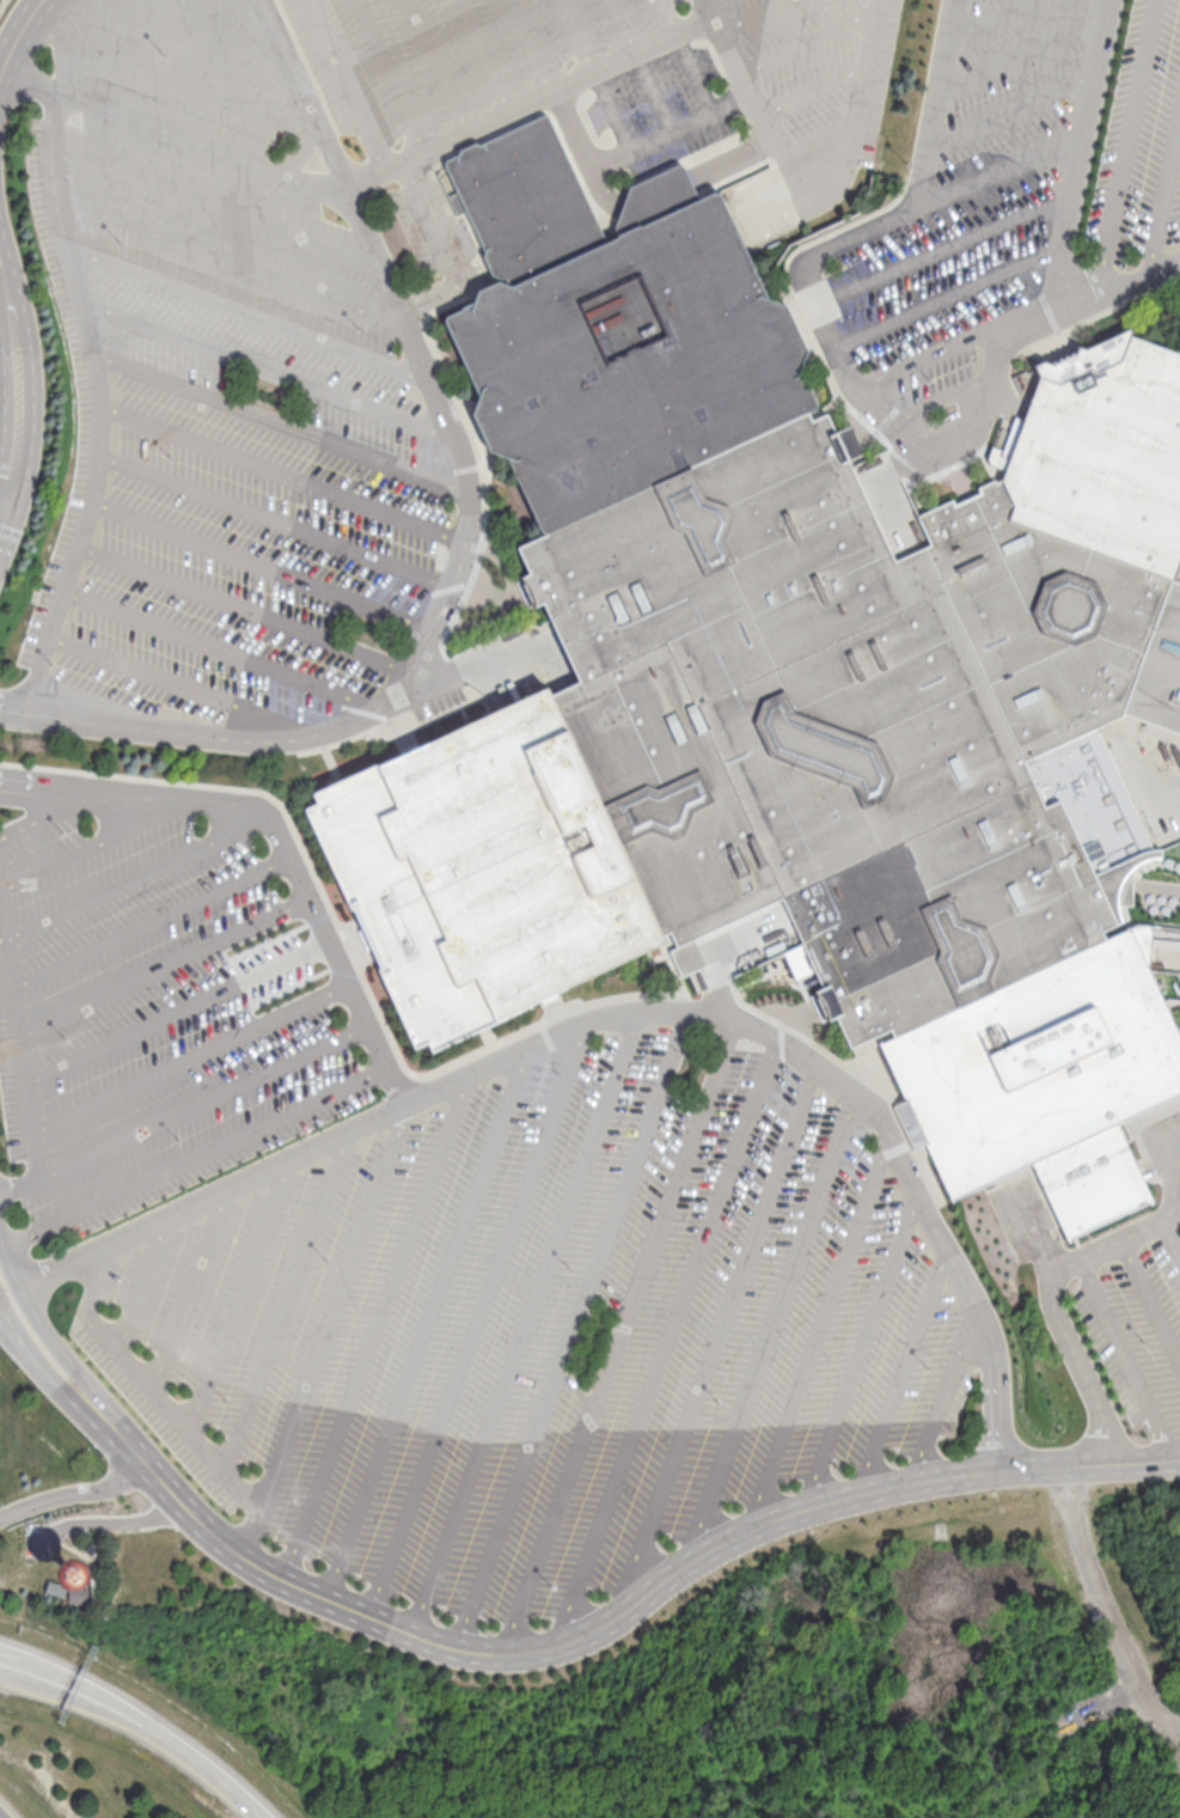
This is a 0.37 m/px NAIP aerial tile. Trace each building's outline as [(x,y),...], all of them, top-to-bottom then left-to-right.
[(684,165),(679,163),(630,185),(615,226),(619,234),(606,240),(549,115),(545,112),(481,142),(476,141),(460,148),(458,152),(446,158),(445,163),(485,251),(484,255),(493,274),(496,275),(499,280),(478,288),(475,300),(463,305),(461,307),(446,315),(445,319),(479,395),(472,411),(490,450),(508,456),(543,531),(548,532),(518,545),(526,562),(530,572),(520,576),(527,590),(534,605),(543,600),(577,673),(580,681),(552,694),(550,687),(379,763),(314,793),(318,803),(306,809),(416,1049),(429,1043),(434,1053),(497,1021),(667,941),(664,934),(670,932),(677,946),(670,950),(681,976),(689,972),(707,964),(695,939),(750,913),(782,897),(788,911),(802,942),(807,951),(823,987),(814,990),(815,993),(811,994),(817,1007),(823,1020),(827,1018),(829,1020),(837,1017),(851,1048),(891,1029),(894,1036),(880,1043),(906,1099),(894,1105),(915,1149),(927,1145),(953,1201),(1034,1164),(1070,1240),(1155,1201),(1127,1141),(1135,1137),(1126,1121),(1179,1096),(1179,1033),(1131,927),(1106,938),(1102,931),(1118,923),(1124,921),(1121,915),(1120,909),(1119,904),(1132,904),(1133,885),(1133,870),(1131,870),(1136,866),(1139,864),(1144,861),(1150,860),(1156,859),(1162,858),(1162,848),(1157,848),(1154,848),(1096,727),(1101,725),(1125,714),(1179,734),(1179,352),(1131,334),(1133,327),(1131,327),(1086,347),(1078,344),(1076,352),(1052,362),(1045,360),(1034,365),(1039,376),(1001,478),(996,481),(995,478),(977,487),(979,492),(970,496),(955,502),(953,499),(917,514),(930,543),(894,560),(878,523),(849,459),(863,452),(858,443),(850,423),(836,431),(827,411),(812,419),(808,411),(817,408),(818,403),(801,367),(808,349),(787,303),(769,297),(721,191),(716,189),(699,197),(684,165)]
